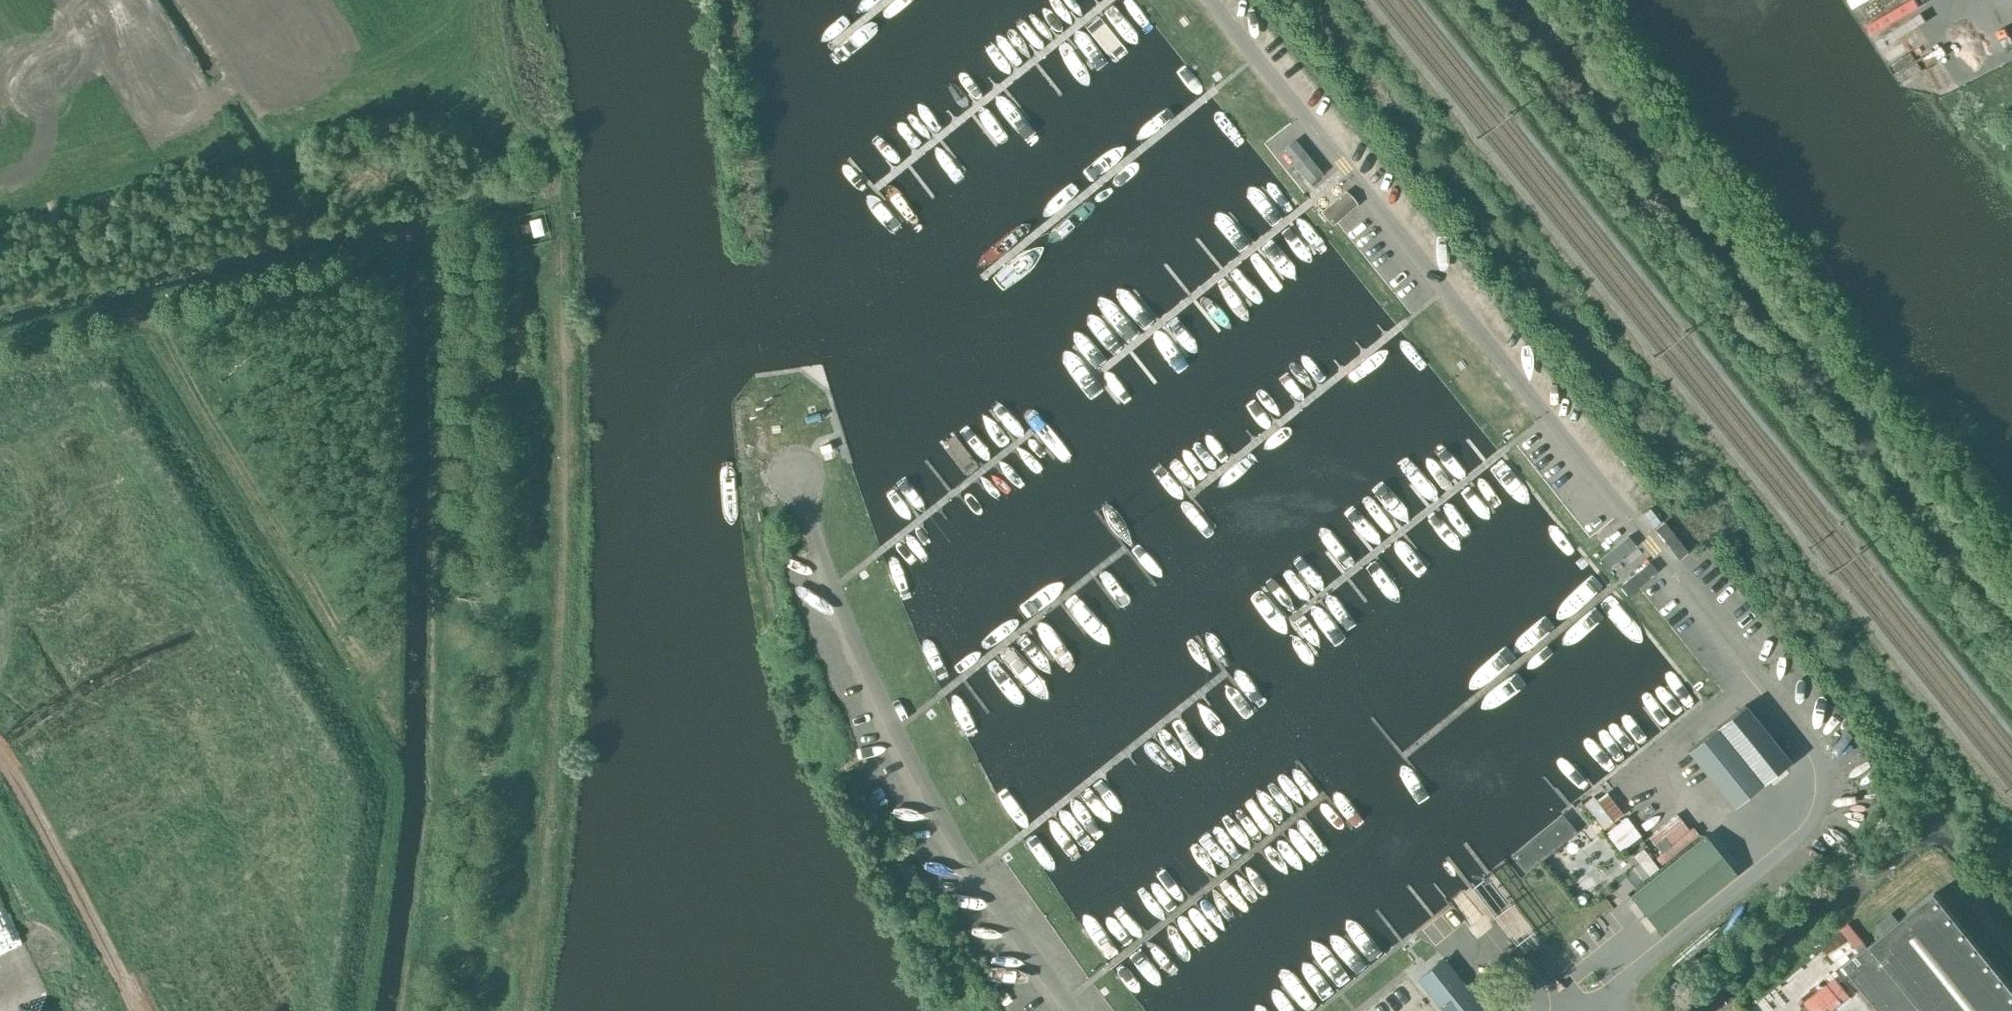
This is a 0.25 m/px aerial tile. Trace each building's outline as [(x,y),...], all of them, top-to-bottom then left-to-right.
[(828,442),(820,444),(822,452),(830,450),(828,442)] [(1628,536),(1599,560),(1606,569),(1636,545),(1628,536)] [(1717,729),(1689,751),(1735,807),(1763,785),(1791,762),(1745,706),(1717,729)] [(1521,879),(1580,831),(1564,811),(1505,859),(1521,879)] [(1605,826),(1620,845),(1638,830),(1623,811),(1605,826)] [(1627,855),(1647,839),(1639,830),(1620,845),(1627,855)] [(1706,835),(1630,896),(1661,934),(1736,873),(1706,835)] [(1638,865),(1616,882),(1626,894),(1647,876),(1638,865)] [(1844,966),(1881,1010),(2011,1010),(2011,987),(1935,892),(1844,966)] [(1445,961),(1420,981),(1444,1010),(1486,1010),(1445,961)]
